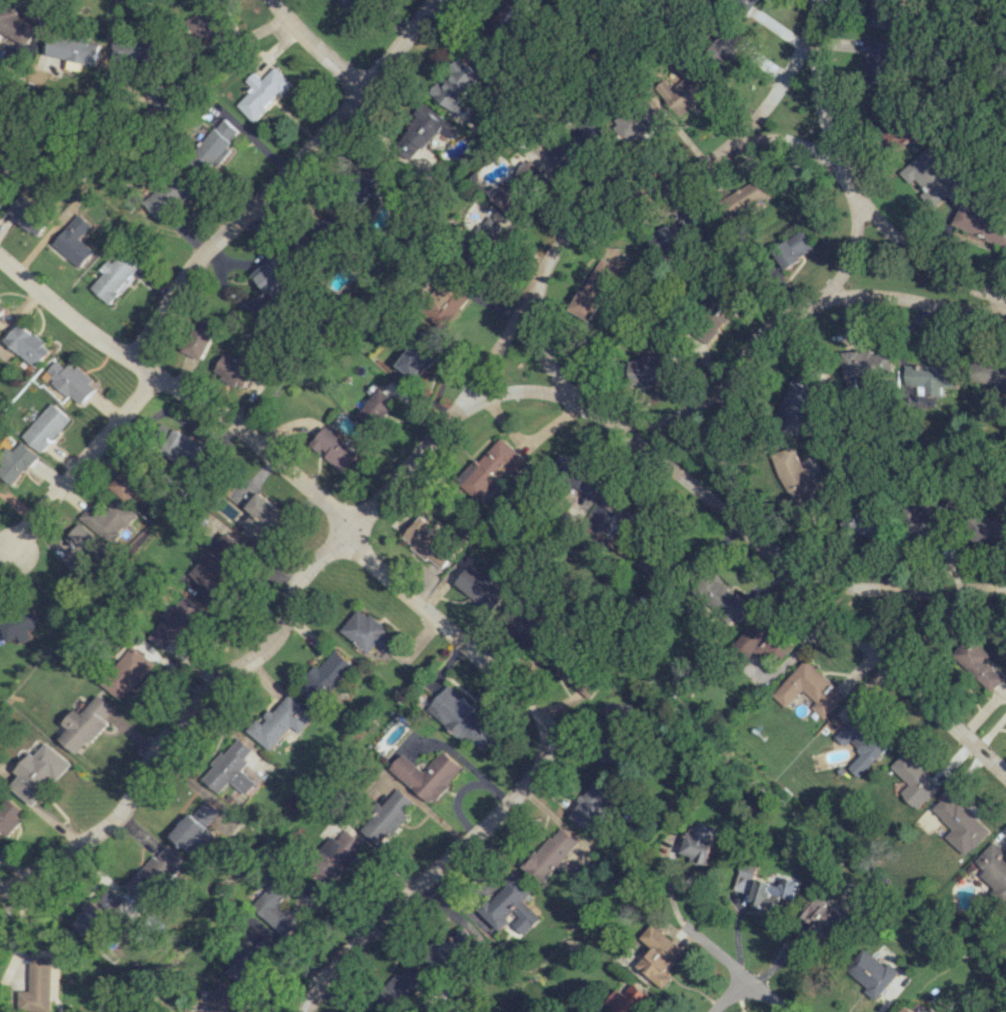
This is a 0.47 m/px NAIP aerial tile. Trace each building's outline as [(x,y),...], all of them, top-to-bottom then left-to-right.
[(524,16),(508,3),(486,29),(501,42),(524,16)] [(187,18),(198,44),(219,35),(221,42),(229,39),(215,6),(187,18)] [(47,55),(97,65),(101,41),(52,31),(47,55)] [(744,34),(718,33),(717,60),(744,61),(744,34)] [(121,59),(165,58),(164,39),(113,40),(114,68),(121,68),(121,59)] [(888,84),(890,41),(867,40),(865,83),(888,84)] [(431,94),(464,117),(471,107),(466,103),(486,76),(460,57),(451,69),(457,73),(447,87),(439,81),(431,94)] [(262,80),(254,72),(247,79),(255,87),(237,105),(254,123),(267,109),(266,108),(291,84),(275,67),(262,80)] [(869,104),(883,150),(906,143),(892,97),(869,104)] [(612,121),(623,145),(668,126),(657,101),(612,121)] [(395,142),(414,158),(438,129),(450,139),(458,130),(426,103),(395,142)] [(194,153),(214,171),(232,151),(227,147),(239,133),(224,119),(194,153)] [(554,168),(585,161),(582,149),(601,144),(596,121),(573,126),(577,142),(549,148),(554,168)] [(899,172),(909,184),(913,180),(935,206),(961,183),(949,168),(943,173),(933,162),(939,157),(930,146),(899,172)] [(369,196),(393,175),(378,159),(356,178),(366,189),(365,191),(369,196)] [(505,214),(543,178),(526,161),(489,197),(505,214)] [(193,190),(178,173),(145,204),(160,220),(193,190)] [(50,219),(23,193),(7,210),(34,236),(50,219)] [(1005,248),(1005,224),(960,204),(952,224),(1005,248)] [(94,252),(79,238),(91,225),(78,214),(52,243),(79,268),(94,252)] [(344,229),(331,215),(303,241),(316,255),(344,229)] [(470,260),(488,261),(489,238),(498,239),(499,216),(484,215),(484,226),(472,225),(470,260)] [(689,242),(683,222),(647,233),(653,253),(689,242)] [(816,249),(803,230),(774,250),(787,268),(816,249)] [(109,303),(142,262),(124,248),(111,263),(107,260),(99,270),(102,273),(90,288),(109,303)] [(584,289),(604,300),(621,268),(601,257),(584,289)] [(426,317),(447,329),(469,293),(443,277),(428,301),(434,304),(426,317)] [(603,302),(581,290),(571,309),(593,321),(603,302)] [(202,360),(218,326),(198,317),(182,351),(202,360)] [(48,354),(41,348),(45,343),(19,322),(3,341),(36,368),(48,354)] [(416,379),(436,354),(417,339),(397,365),(416,379)] [(843,388),(858,388),(858,376),(892,377),(892,352),(843,352),(843,388)] [(215,373),(246,388),(256,367),(225,353),(215,373)] [(672,354),(629,360),(632,385),(676,379),(672,354)] [(70,363),(66,368),(56,360),(44,374),(83,405),(99,386),(70,363)] [(973,384),(1005,384),(1005,362),(973,362),(973,384)] [(958,387),(958,366),(906,366),(906,385),(926,385),(926,396),(941,396),(941,387),(958,387)] [(795,378),(777,417),(788,422),(783,431),(799,439),(827,378),(805,368),(799,380),(795,378)] [(368,428),(396,408),(383,391),(356,411),(368,428)] [(43,453),(73,420),(53,403),(23,436),(43,453)] [(328,453),(325,457),(343,472),(359,454),(327,427),(315,441),(328,453)] [(207,445),(174,430),(163,453),(195,469),(207,445)] [(458,481),(478,501),(489,489),(494,493),(526,461),(502,436),(458,481)] [(22,442),(16,452),(11,449),(0,465),(0,474),(17,486),(40,454),(22,442)] [(815,499),(797,445),(773,453),(791,507),(815,499)] [(563,454),(551,471),(591,498),(603,481),(563,454)] [(113,487),(131,502),(135,497),(142,503),(156,487),(130,466),(113,487)] [(259,544),(286,515),(261,491),(246,507),(251,512),(238,525),(259,544)] [(94,500),(80,520),(112,543),(135,513),(116,500),(108,511),(94,500)] [(943,536),(945,506),(925,504),(925,510),(907,508),(905,533),(943,536)] [(977,517),(977,542),(1005,542),(1005,512),(1005,517),(977,517)] [(439,568),(456,549),(427,525),(429,522),(421,516),(403,538),(439,568)] [(75,572),(102,542),(81,523),(63,544),(69,549),(61,559),(75,572)] [(190,573),(211,591),(247,550),(226,532),(190,573)] [(489,611),(505,593),(472,564),(456,583),(489,611)] [(750,608),(713,573),(697,590),(734,625),(750,608)] [(150,639),(168,654),(194,623),(204,611),(186,596),(150,639)] [(359,608),(340,632),(367,654),(374,645),(386,655),(398,640),(359,608)] [(21,643),(32,639),(29,631),(39,627),(32,609),(0,621),(0,625),(7,643),(19,638),(21,643)] [(769,651),(780,661),(793,647),(760,616),(736,641),(749,654),(752,651),(761,659),(769,651)] [(985,662),(991,656),(971,636),(952,655),(990,692),(1002,679),(985,662)] [(102,683),(122,701),(156,664),(135,646),(102,683)] [(298,690),(321,706),(353,663),(335,649),(320,669),(315,666),(298,690)] [(803,690),(816,702),(812,708),(824,719),(845,696),(806,659),(773,695),(786,708),(803,690)] [(428,708),(478,753),(497,731),(448,686),(428,708)] [(313,717),(288,694),(261,723),(257,719),(247,730),(269,751),(291,727),(298,733),(313,717)] [(82,714),(76,709),(63,723),(69,728),(61,739),(80,755),(107,722),(104,719),(114,707),(99,695),(82,714)] [(837,738),(846,746),(850,742),(862,753),(849,768),(861,778),(891,742),(858,713),(837,738)] [(220,794),(230,781),(247,795),(257,783),(241,770),(248,762),(244,759),(252,749),(238,737),(202,779),(220,794)] [(12,787),(34,806),(71,763),(47,742),(36,755),(33,752),(16,771),(22,776),(12,787)] [(422,772),(402,754),(389,769),(429,804),(461,767),(442,750),(422,772)] [(905,752),(890,767),(909,784),(901,794),(918,810),(941,786),(905,752)] [(568,816),(599,837),(607,824),(604,822),(616,805),(607,799),(611,794),(592,781),(568,816)] [(359,829),(379,847),(407,816),(402,811),(411,801),(396,788),(359,829)] [(958,799),(955,802),(947,794),(932,809),(952,829),(945,837),(966,856),(991,831),(958,799)] [(195,815),(209,824),(218,809),(203,801),(195,815)] [(215,833),(188,813),(170,837),(197,857),(215,833)] [(708,863),(714,840),(712,839),(716,827),(697,822),(694,834),(687,831),(680,855),(708,863)] [(577,842),(560,826),(522,867),(540,883),(577,842)] [(334,841),(330,837),(322,848),(328,852),(311,875),(330,889),(364,844),(343,829),(334,841)] [(1005,899),(1005,850),(995,840),(975,860),(985,870),(980,875),(1005,899)] [(149,905),(184,862),(163,845),(128,888),(149,905)] [(758,869),(743,864),(735,888),(749,892),(751,886),(752,886),(758,869)] [(540,919),(523,901),(532,892),(514,873),(503,883),(505,886),(472,918),(490,937),(515,912),(520,917),(508,928),(519,939),(540,919)] [(780,896),(796,900),(801,880),(784,876),(781,886),(756,879),(751,903),(777,909),(780,896)] [(277,906),(292,890),(278,877),(251,906),(285,938),(297,925),(277,906)] [(123,900),(110,888),(99,900),(112,911),(123,900)] [(845,917),(822,895),(804,915),(827,937),(845,917)] [(113,917),(95,901),(74,924),(92,940),(113,917)] [(685,951),(652,924),(640,938),(652,948),(637,967),(663,988),(672,977),(667,973),(685,951)] [(433,954),(448,969),(476,941),(461,927),(453,936),(452,935),(433,954)] [(230,971),(247,986),(282,948),(266,933),(230,971)] [(900,971),(889,963),(887,966),(865,948),(847,971),(868,987),(865,992),(877,1001),(900,971)] [(51,958),(49,1011),(20,1011),(21,992),(31,993),(32,958),(51,958)] [(409,964),(376,996),(391,1011),(393,1011),(426,981),(409,964)] [(618,989),(606,1001),(618,1011),(639,1011),(651,998),(634,982),(623,994),(618,989)] [(249,1006),(223,983),(206,1001),(211,1005),(205,1011),(243,1011),(249,1006)]
